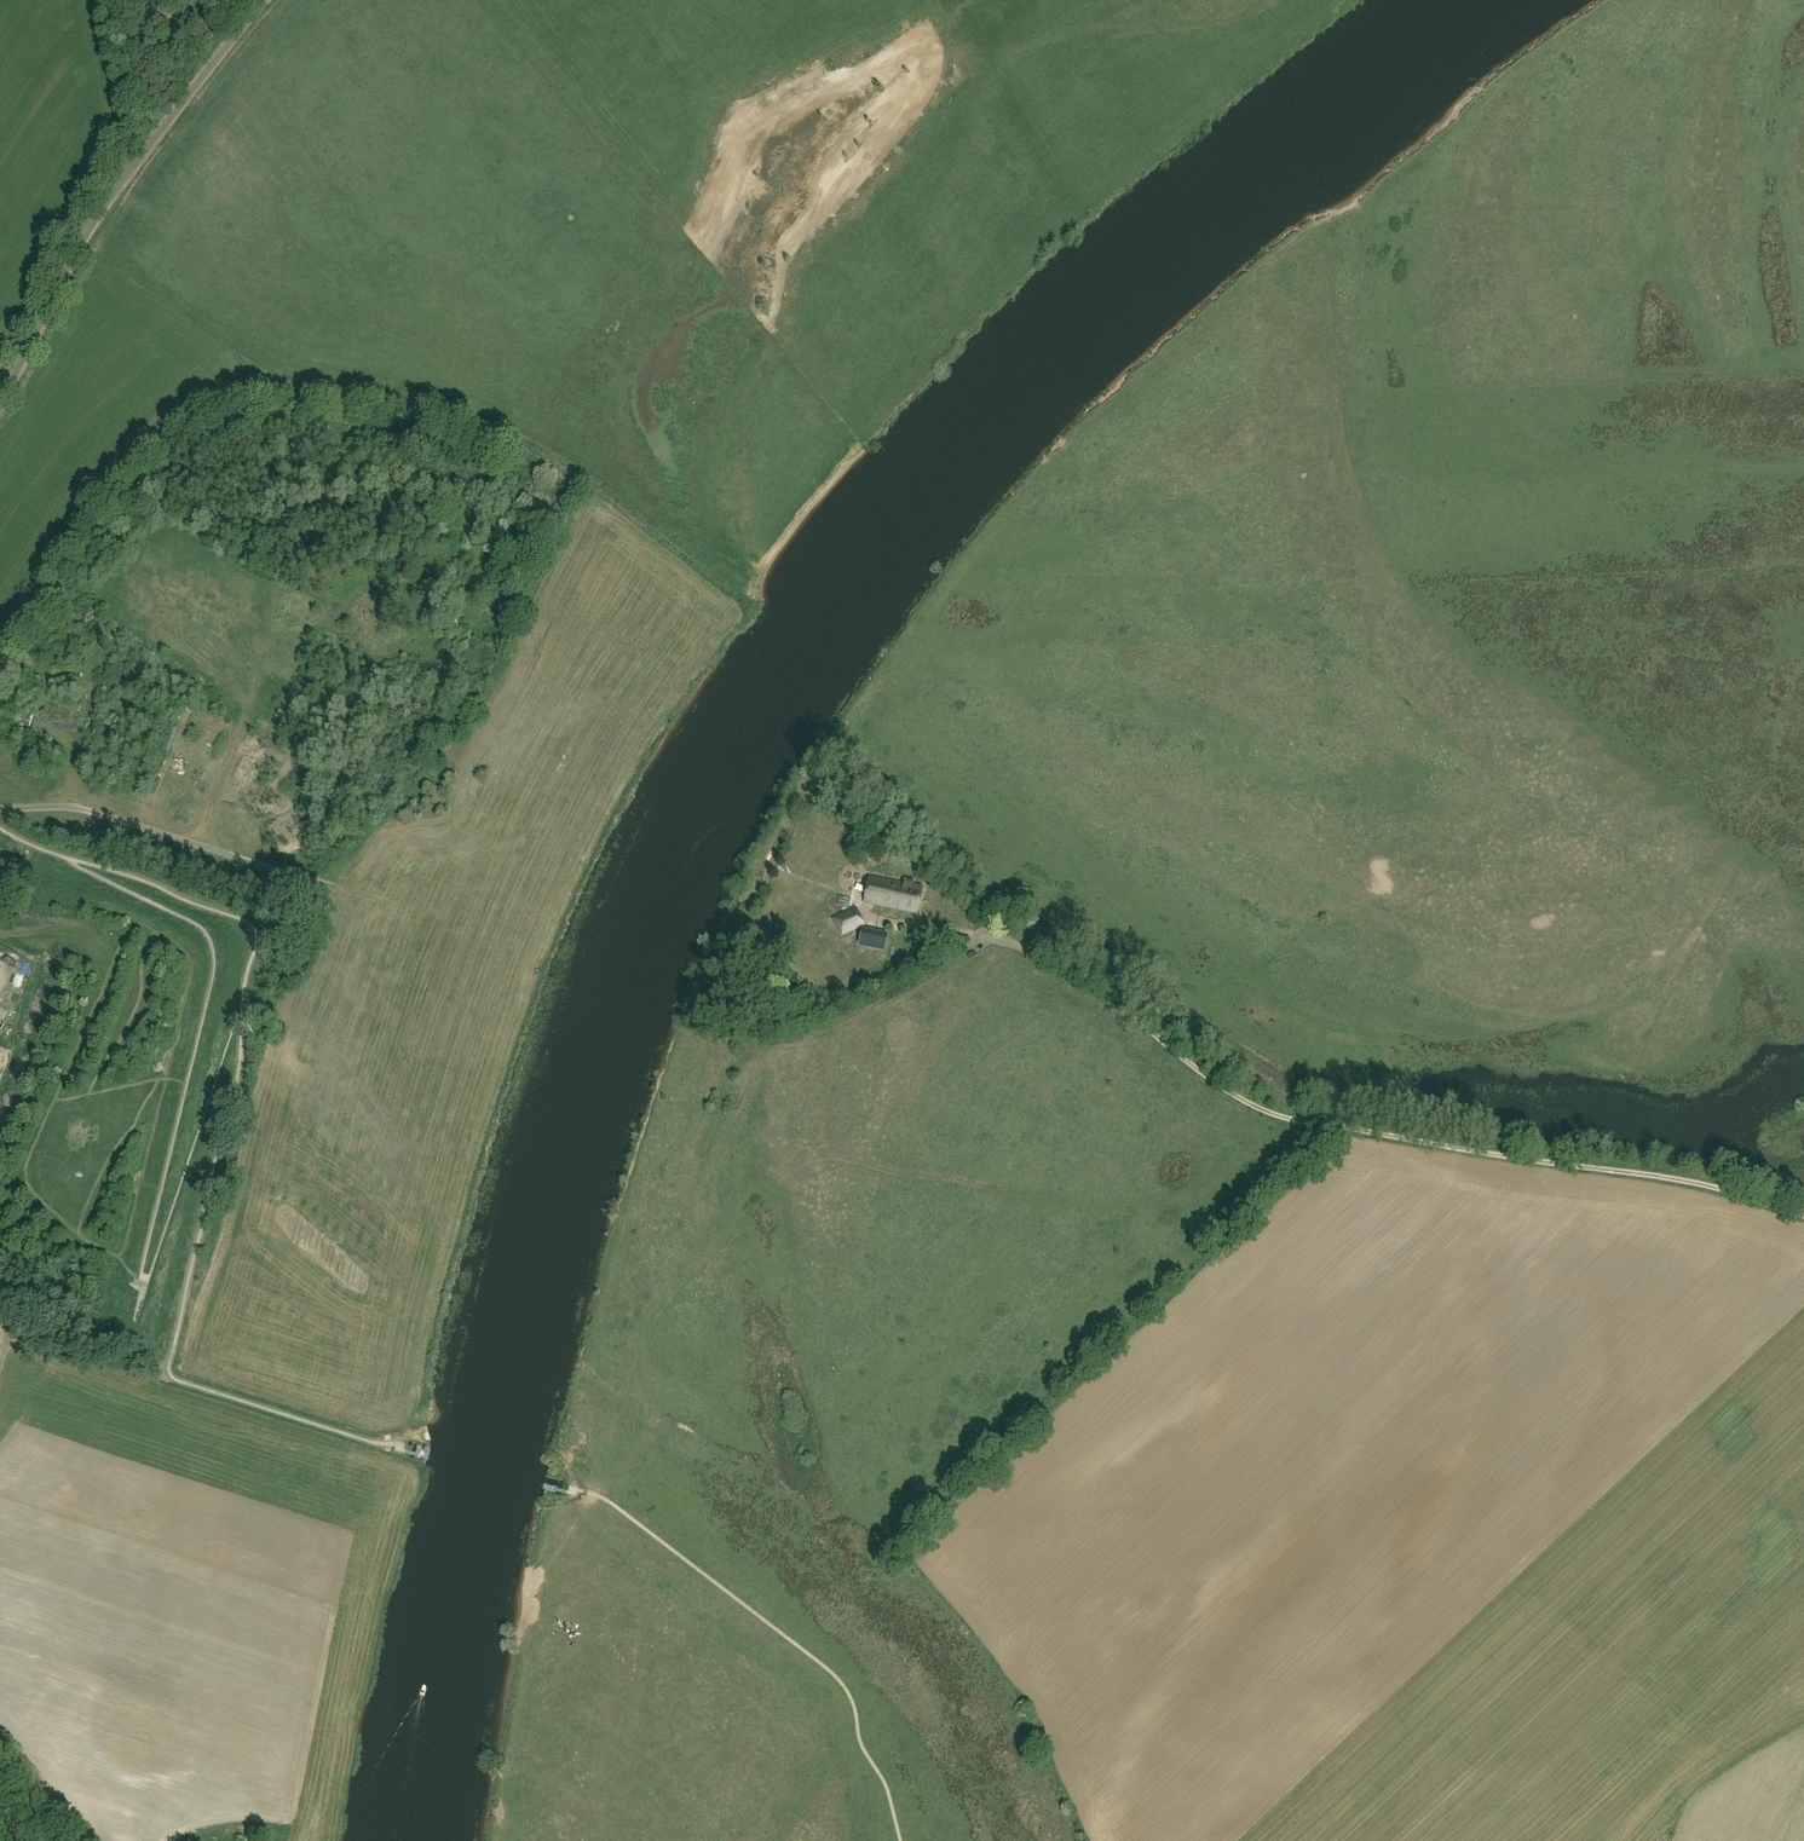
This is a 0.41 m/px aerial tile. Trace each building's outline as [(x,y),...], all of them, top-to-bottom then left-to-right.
[(18,698),(15,707),(24,710),(27,700),(18,698)] [(200,712),(198,719),(213,725),(216,718),(200,712)] [(170,753),(178,729),(172,727),(164,751),(170,753)] [(40,751),(42,742),(20,736),(17,745),(40,751)] [(255,740),(252,746),(268,753),(270,747),(255,740)] [(272,749),(268,760),(283,766),(287,755),(272,749)] [(188,761),(203,766),(206,758),(191,753),(188,761)] [(183,775),(195,780),(199,769),(187,765),(183,775)] [(232,777),(229,787),(247,792),(250,783),(232,777)] [(222,788),(218,797),(240,806),(244,797),(222,788)] [(214,803),(211,813),(235,820),(238,810),(214,803)] [(232,833),(235,826),(210,815),(207,823),(232,833)] [(904,879),(904,884),(870,877),(865,903),(917,914),(922,888),(914,887),(915,881),(904,879)] [(841,934),(863,924),(857,911),(835,920),(841,934)] [(780,990),(789,1008),(800,1003),(790,985),(780,990)]
